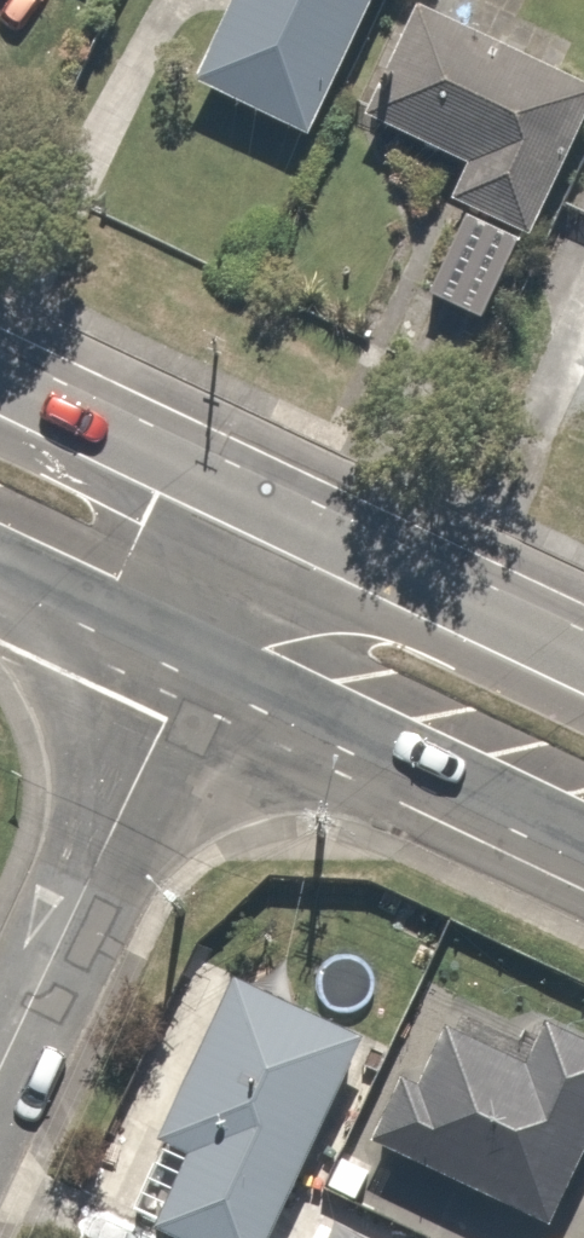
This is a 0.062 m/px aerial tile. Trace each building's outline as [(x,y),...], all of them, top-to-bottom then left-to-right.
[(386,0),(236,0),(194,87),(314,146),(386,0)] [(426,22),(380,114),(475,162),(449,212),(471,223),(434,294),(496,325),(583,151),(583,102),(426,22)] [(378,1042),(239,975),(162,1133),(206,1154),(169,1230),(187,1237),(283,1237),(378,1042)] [(583,1176),(583,1037),(555,1022),(530,1071),(444,1026),(382,1143),(554,1233),(583,1176)]
